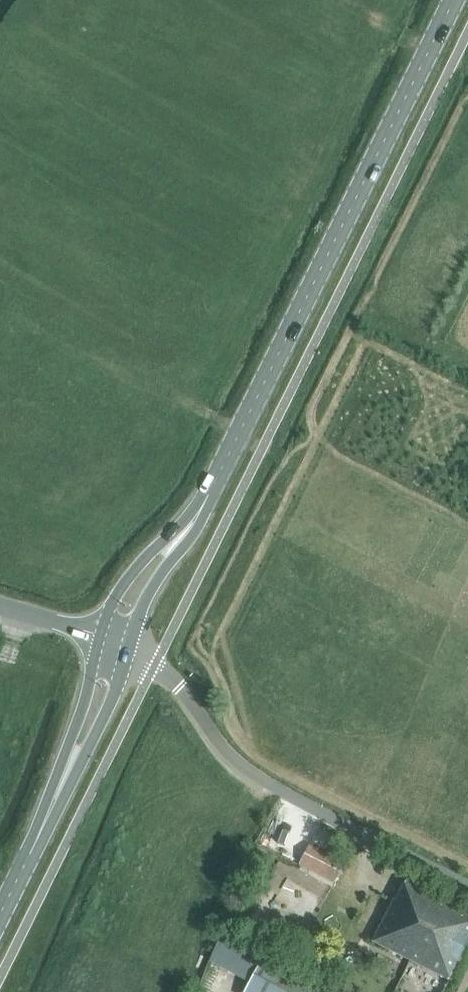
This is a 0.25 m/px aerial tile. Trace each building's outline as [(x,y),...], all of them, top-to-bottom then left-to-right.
[(334,882),(344,862),(309,844),(299,864),(334,882)] [(373,941),(448,979),(467,940),(467,914),(405,882),(396,899),(392,898),(373,941)] [(264,952),(243,991),(338,991),(264,952)]
